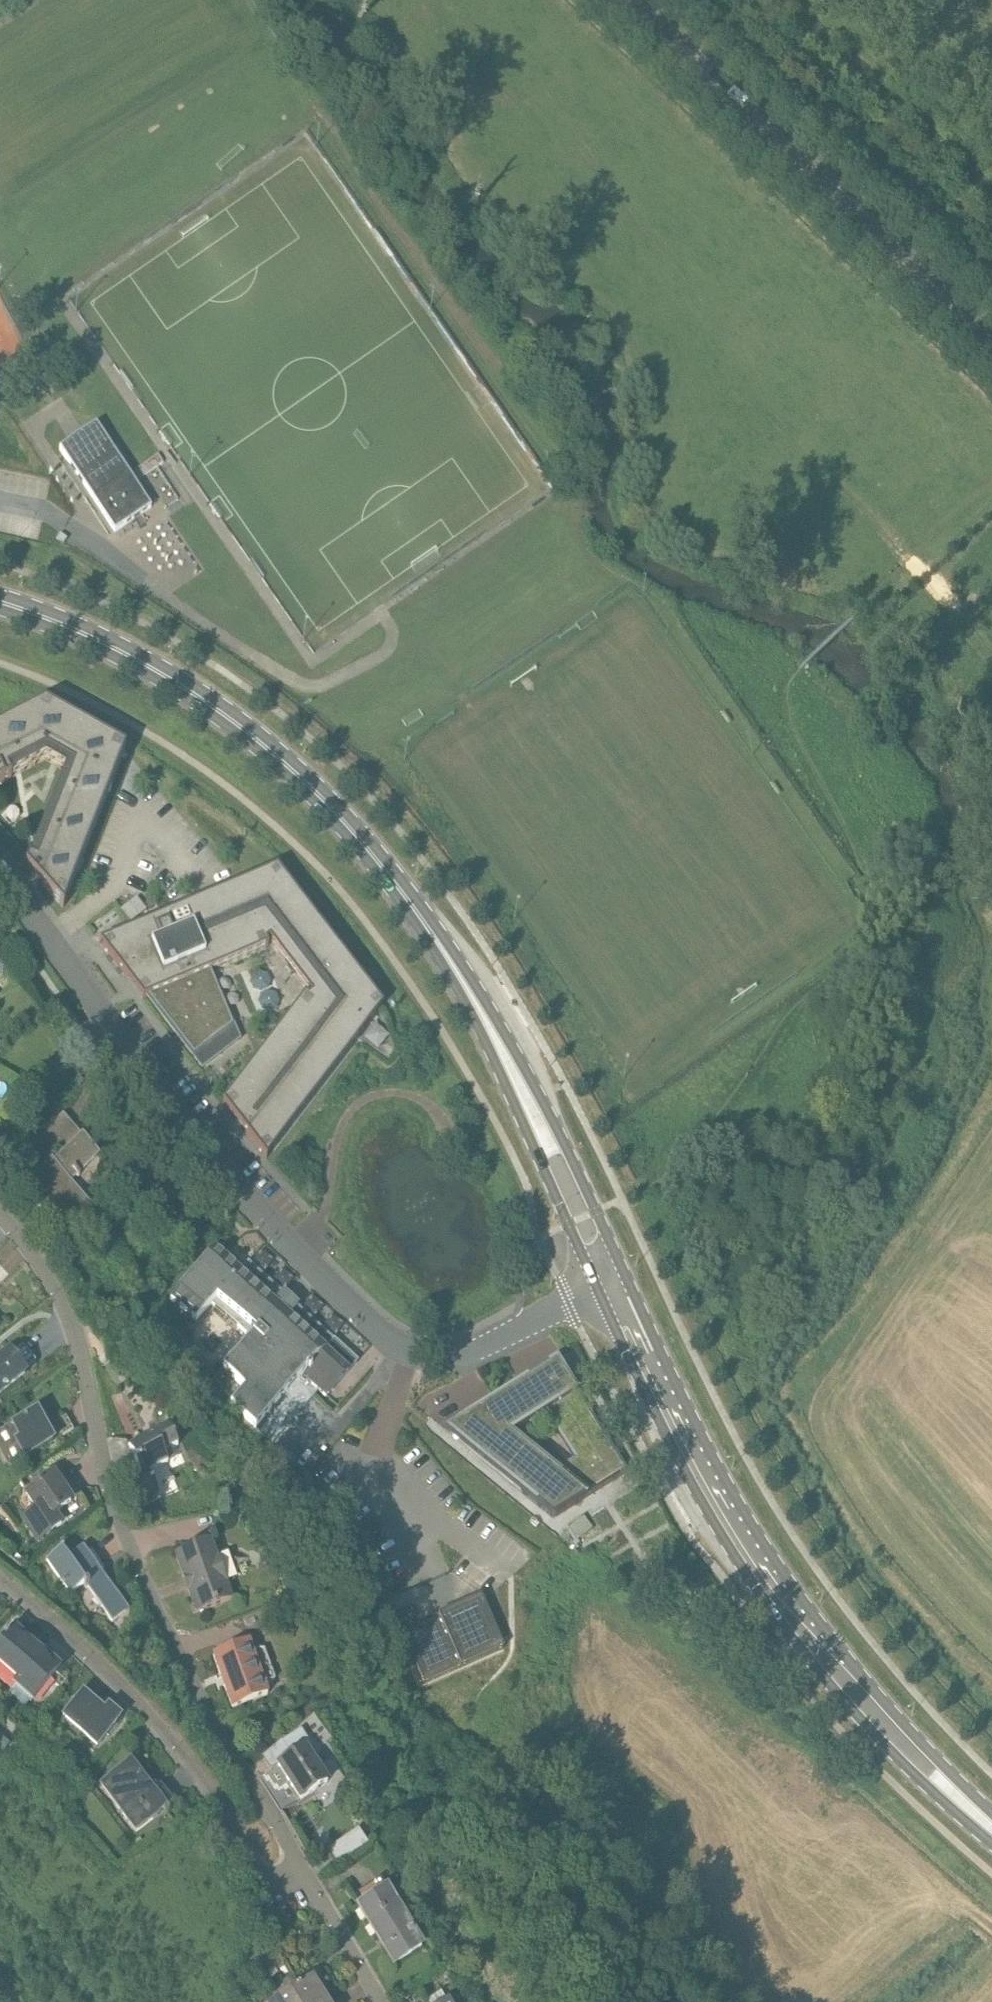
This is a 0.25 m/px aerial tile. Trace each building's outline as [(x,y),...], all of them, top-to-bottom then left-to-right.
[(115,532),(151,509),(95,426),(60,449),(115,532)] [(11,777),(8,770),(45,751),(74,767),(37,861),(29,858),(26,865),(63,907),(125,750),(45,705),(38,708),(0,727),(0,783),(11,777)] [(100,941),(126,974),(137,978),(148,992),(142,995),(143,997),(149,995),(194,1053),(232,1024),(210,970),(268,946),(266,941),(269,939),(311,994),(309,996),(305,994),(223,1101),(266,1158),(276,1145),(327,1079),(347,1053),(357,1040),(380,1010),(383,1006),(379,1001),(277,867),(184,906),(100,941)] [(133,919),(148,907),(140,895),(124,907),(133,919)] [(71,1183),(99,1156),(63,1113),(39,1133),(62,1160),(56,1166),(53,1161),(21,1189),(74,1249),(105,1222),(71,1183)] [(248,1261),(238,1272),(214,1250),(171,1297),(196,1320),(212,1302),(251,1338),(214,1379),(235,1398),(232,1402),(274,1441),(314,1395),(296,1379),(332,1338),(248,1261)] [(284,1289),(295,1280),(286,1268),(274,1278),(284,1289)] [(324,1397),(344,1376),(357,1361),(332,1338),(296,1379),(314,1395),(317,1392),(324,1397)] [(36,1360),(23,1343),(10,1353),(9,1351),(6,1353),(5,1351),(0,1355),(0,1391),(25,1372),(23,1370),(35,1360),(36,1360)] [(521,1492),(553,1518),(627,1471),(557,1358),(445,1429),(521,1492)] [(0,1429),(0,1450),(7,1463),(24,1455),(53,1440),(74,1430),(66,1415),(51,1422),(47,1415),(43,1408),(38,1410),(12,1423),(11,1424),(0,1429)] [(163,1454),(178,1447),(169,1427),(128,1444),(142,1475),(131,1479),(143,1506),(160,1498),(148,1472),(167,1464),(163,1454)] [(26,1516),(22,1518),(37,1539),(62,1523),(55,1511),(74,1499),(64,1484),(55,1471),(24,1491),(36,1510),(26,1516)] [(298,1478),(302,1495),(312,1492),(308,1475),(298,1478)] [(584,1513),(569,1524),(578,1537),(593,1527),(584,1513)] [(212,1541),(175,1555),(183,1575),(189,1590),(197,1611),(232,1597),(229,1587),(239,1566),(237,1560),(215,1551),(212,1541)] [(85,1583),(111,1620),(127,1608),(100,1571),(104,1568),(86,1544),(75,1551),(78,1554),(70,1560),(62,1549),(63,1549),(63,1548),(46,1559),(69,1594),(85,1583)] [(440,1615),(402,1631),(402,1632),(424,1683),(502,1650),(482,1604),(442,1621),(440,1615)] [(0,1645),(0,1663),(17,1678),(12,1684),(13,1685),(15,1686),(29,1697),(30,1699),(42,1709),(65,1681),(60,1677),(55,1672),(57,1670),(52,1666),(35,1650),(13,1631),(8,1637),(6,1635),(3,1639),(4,1640),(0,1645)] [(264,1651),(252,1652),(249,1642),(213,1656),(232,1706),(269,1693),(266,1685),(274,1678),(264,1651)] [(63,1713),(97,1743),(120,1717),(108,1706),(103,1712),(81,1693),(63,1713)] [(291,1756),(278,1764),(279,1765),(301,1799),(317,1788),(327,1782),(304,1747),(310,1743),(300,1728),(280,1740),(282,1743),(291,1756)] [(1,1753),(10,1742),(1,1735),(0,1734),(0,1752),(1,1753)] [(160,1783),(152,1789),(130,1760),(99,1784),(135,1829),(173,1800),(160,1783)] [(359,1831),(329,1849),(339,1865),(368,1846),(369,1846),(360,1832),(359,1831)] [(421,1946),(395,1903),(388,1890),(360,1907),(393,1963),(421,1946)] [(317,1997),(321,1995),(311,1978),(270,2001),(320,2001),(317,1997)] [(440,1993),(428,2001),(446,2001),(440,1993)]
